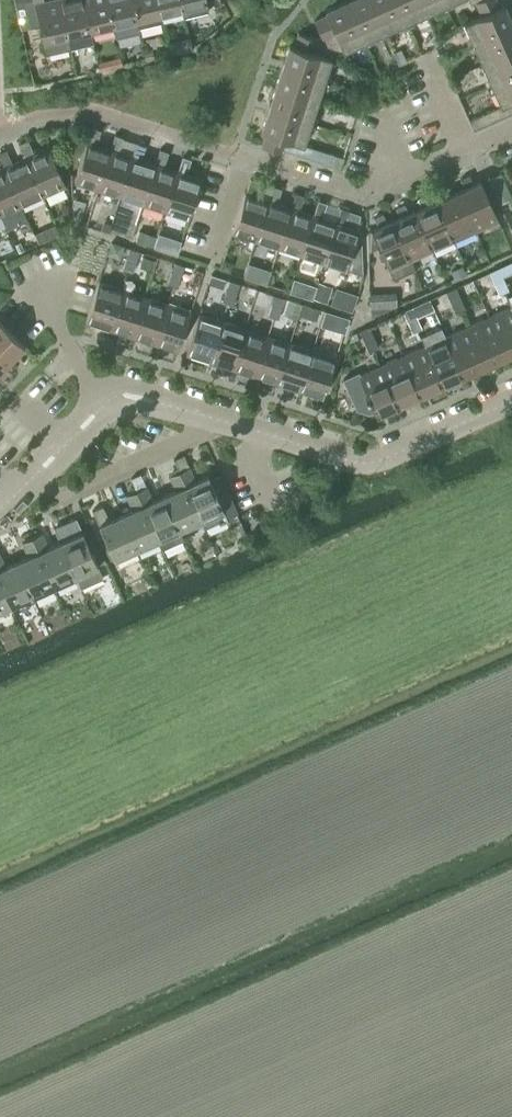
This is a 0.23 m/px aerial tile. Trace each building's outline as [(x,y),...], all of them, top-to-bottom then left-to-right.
[(44,0),(16,0),(17,5),(34,2),(46,53),(69,47),(58,0),(44,0)] [(90,29),(83,0),(58,0),(69,47),(93,42),(90,29)] [(114,24),(108,0),(83,0),(90,29),(114,24)] [(136,18),(131,0),(108,0),(114,24),(136,18)] [(160,13),(157,0),(131,0),(136,18),(138,27),(162,21),(160,13)] [(182,8),(180,0),(157,0),(160,13),(182,8)] [(182,8),(184,16),(209,10),(206,0),(180,0),(182,8)] [(216,10),(225,4),(222,0),(211,0),(216,10)] [(364,40),(354,21),(345,0),(344,0),(324,9),(327,13),(314,19),(321,36),(331,58),(335,59),(337,55),(345,51),(344,49),(364,40)] [(383,32),(374,12),(369,0),(345,0),(354,21),(364,40),(383,32)] [(404,22),(394,3),(393,0),(369,0),(374,12),(383,32),(404,22)] [(424,13),(417,0),(393,0),(394,3),(404,22),(424,13)] [(444,4),(442,0),(417,0),(424,13),(444,4)] [(511,33),(511,21),(504,3),(499,5),(497,0),(478,0),(474,2),(480,15),(463,22),(475,48),(492,41),(511,33)] [(281,68),(323,83),(331,58),(321,36),(317,38),(298,32),(294,45),(289,43),(281,68)] [(511,66),(511,33),(492,41),(475,48),(488,76),(511,66)] [(143,51),(146,60),(155,58),(152,48),(143,51)] [(488,76),(500,104),(511,99),(511,66),(488,76)] [(281,68),(267,112),(309,126),(323,83),(281,68)] [(511,112),(511,99),(500,104),(469,118),(474,129),(511,112)] [(309,126),(267,112),(261,131),(265,132),(260,145),(280,151),(281,148),(285,138),(304,144),(308,128),(309,126)] [(97,189),(110,148),(96,144),(101,129),(92,126),(88,141),(87,141),(74,181),(97,189)] [(120,196),(133,156),(118,151),(123,136),(115,134),(110,148),(97,189),(120,196)] [(285,138),(281,148),(333,165),(336,154),(304,144),(285,138)] [(25,157),(41,195),(65,184),(48,147),(34,153),(28,139),(20,142),(26,157),(25,157)] [(142,203),(155,163),(141,158),(146,144),(137,141),(133,156),(120,196),(142,203)] [(165,210),(178,170),(164,166),(169,151),(160,148),(155,163),(142,203),(165,210)] [(25,157),(13,163),(6,149),(0,151),(0,156),(5,166),(3,167),(20,205),(41,195),(25,157)] [(188,218),(201,178),(186,173),(191,159),(182,156),(178,170),(165,210),(188,218)] [(3,167),(0,169),(0,214),(20,205),(3,167)] [(501,171),(487,177),(498,201),(511,195),(501,171)] [(458,190),(476,230),(498,219),(481,180),(473,183),(469,174),(459,178),(463,187),(458,190)] [(255,240),(268,199),(254,195),(259,180),(251,178),(246,192),(244,192),(231,232),(255,240)] [(476,230),(458,190),(451,193),(447,183),(439,187),(443,197),(437,199),(455,239),(476,230)] [(278,247),(291,207),(277,202),(281,188),(273,185),(268,199),(255,240),(278,247)] [(300,254),(313,214),(299,209),(304,195),(295,192),(291,207),(278,247),(300,254)] [(455,239),(437,199),(429,203),(425,193),(417,197),(421,206),(415,209),(433,249),(455,239)] [(323,261),(336,221),(322,217),(326,202),(318,199),(313,214),(300,254),(323,261)] [(433,249),(415,209),(408,212),(404,203),(395,207),(399,216),(393,219),(411,259),(433,249)] [(362,230),(359,229),(344,224),(349,210),(340,207),(336,221),(323,261),(346,269),(347,268),(363,273),(362,230)] [(411,259),(393,219),(387,222),(383,212),(374,217),(378,226),(371,229),(367,230),(367,250),(378,245),(393,279),(414,269),(409,260),(411,259)] [(138,254),(140,250),(129,247),(126,258),(136,261),(138,254)] [(123,268),(133,271),(136,261),(126,258),(123,268)] [(182,275),(185,265),(174,262),(171,272),(182,275)] [(489,272),(494,283),(503,278),(499,267),(489,272)] [(168,283),(178,286),(182,275),(171,272),(168,283)] [(226,278),(211,274),(208,283),(223,287),(226,278)] [(499,293),(503,291),(508,289),(503,278),(494,283),(499,293)] [(237,294),(240,283),(229,279),(226,291),(237,294)] [(312,297),(316,284),(302,279),(297,293),(312,297)] [(122,288),(98,281),(85,320),(109,328),(122,288)] [(327,303),(332,286),(317,281),(316,284),(312,297),(312,298),(327,303)] [(445,291),(450,302),(460,297),(455,286),(445,291)] [(132,335),(144,296),(122,288),(109,328),(132,335)] [(223,301),(234,304),(237,294),(226,291),(223,301)] [(282,309),(285,297),(274,294),(271,305),(282,309)] [(155,343),(167,303),(144,296),(132,335),(155,343)] [(456,313),(460,310),(465,308),(460,297),(450,302),(456,313)] [(155,343),(177,350),(190,311),(167,303),(155,343)] [(268,315),(279,318),(282,309),(271,305),(268,315)] [(402,310),(407,321),(417,316),(412,306),(402,310)] [(511,353),(511,310),(510,306),(489,316),(507,356),(511,353)] [(209,360),(222,320),(198,313),(185,353),(209,360)] [(412,332),(417,329),(422,327),(417,316),(407,321),(412,332)] [(467,325),(485,365),(507,356),(489,316),(467,325)] [(232,368),(245,328),(222,320),(209,360),(232,368)] [(25,345),(0,321),(0,355),(7,362),(25,345)] [(446,335),(464,375),(485,365),(467,325),(446,335)] [(359,330),(364,341),(373,336),(369,326),(359,330)] [(446,335),(445,336),(441,327),(421,336),(425,345),(424,345),(442,385),(464,375),(446,335)] [(255,375),(268,335),(245,328),(232,368),(255,375)] [(277,382),(290,342),(268,335),(255,375),(277,382)] [(369,352),(373,349),(378,347),(373,336),(364,341),(369,352)] [(300,390),(313,350),(290,342),(277,382),(300,390)] [(420,395),(442,385),(424,345),(402,355),(420,395)] [(323,397),(326,387),(336,357),(313,350),(300,390),(323,397)] [(399,404),(420,395),(402,355),(381,364),(399,404)] [(376,414),(399,404),(381,364),(359,374),(358,371),(343,378),(357,408),(368,412),(374,410),(376,414)] [(220,474),(210,478),(208,474),(195,480),(189,466),(179,471),(201,519),(204,526),(237,511),(220,474)] [(179,529),(201,519),(179,471),(170,475),(176,489),(163,494),(179,529)] [(179,529),(163,494),(152,499),(146,485),(135,491),(156,539),(158,538),(162,547),(182,538),(178,529),(179,529)] [(135,548),(156,539),(135,491),(126,494),(133,508),(120,514),(135,548)] [(120,514),(109,519),(102,505),(92,509),(114,558),(135,548),(120,514)] [(102,578),(97,566),(98,565),(76,517),(54,527),(60,541),(59,541),(74,576),(75,575),(80,588),(102,578)] [(74,576),(59,541),(48,546),(42,533),(32,537),(53,585),(74,576)] [(31,595),(53,585),(32,537),(22,541),(28,555),(16,561),(31,595)] [(16,561),(5,565),(0,554),(0,585),(9,605),(31,595),(16,561)] [(9,605),(0,585),(0,609),(9,605)]
